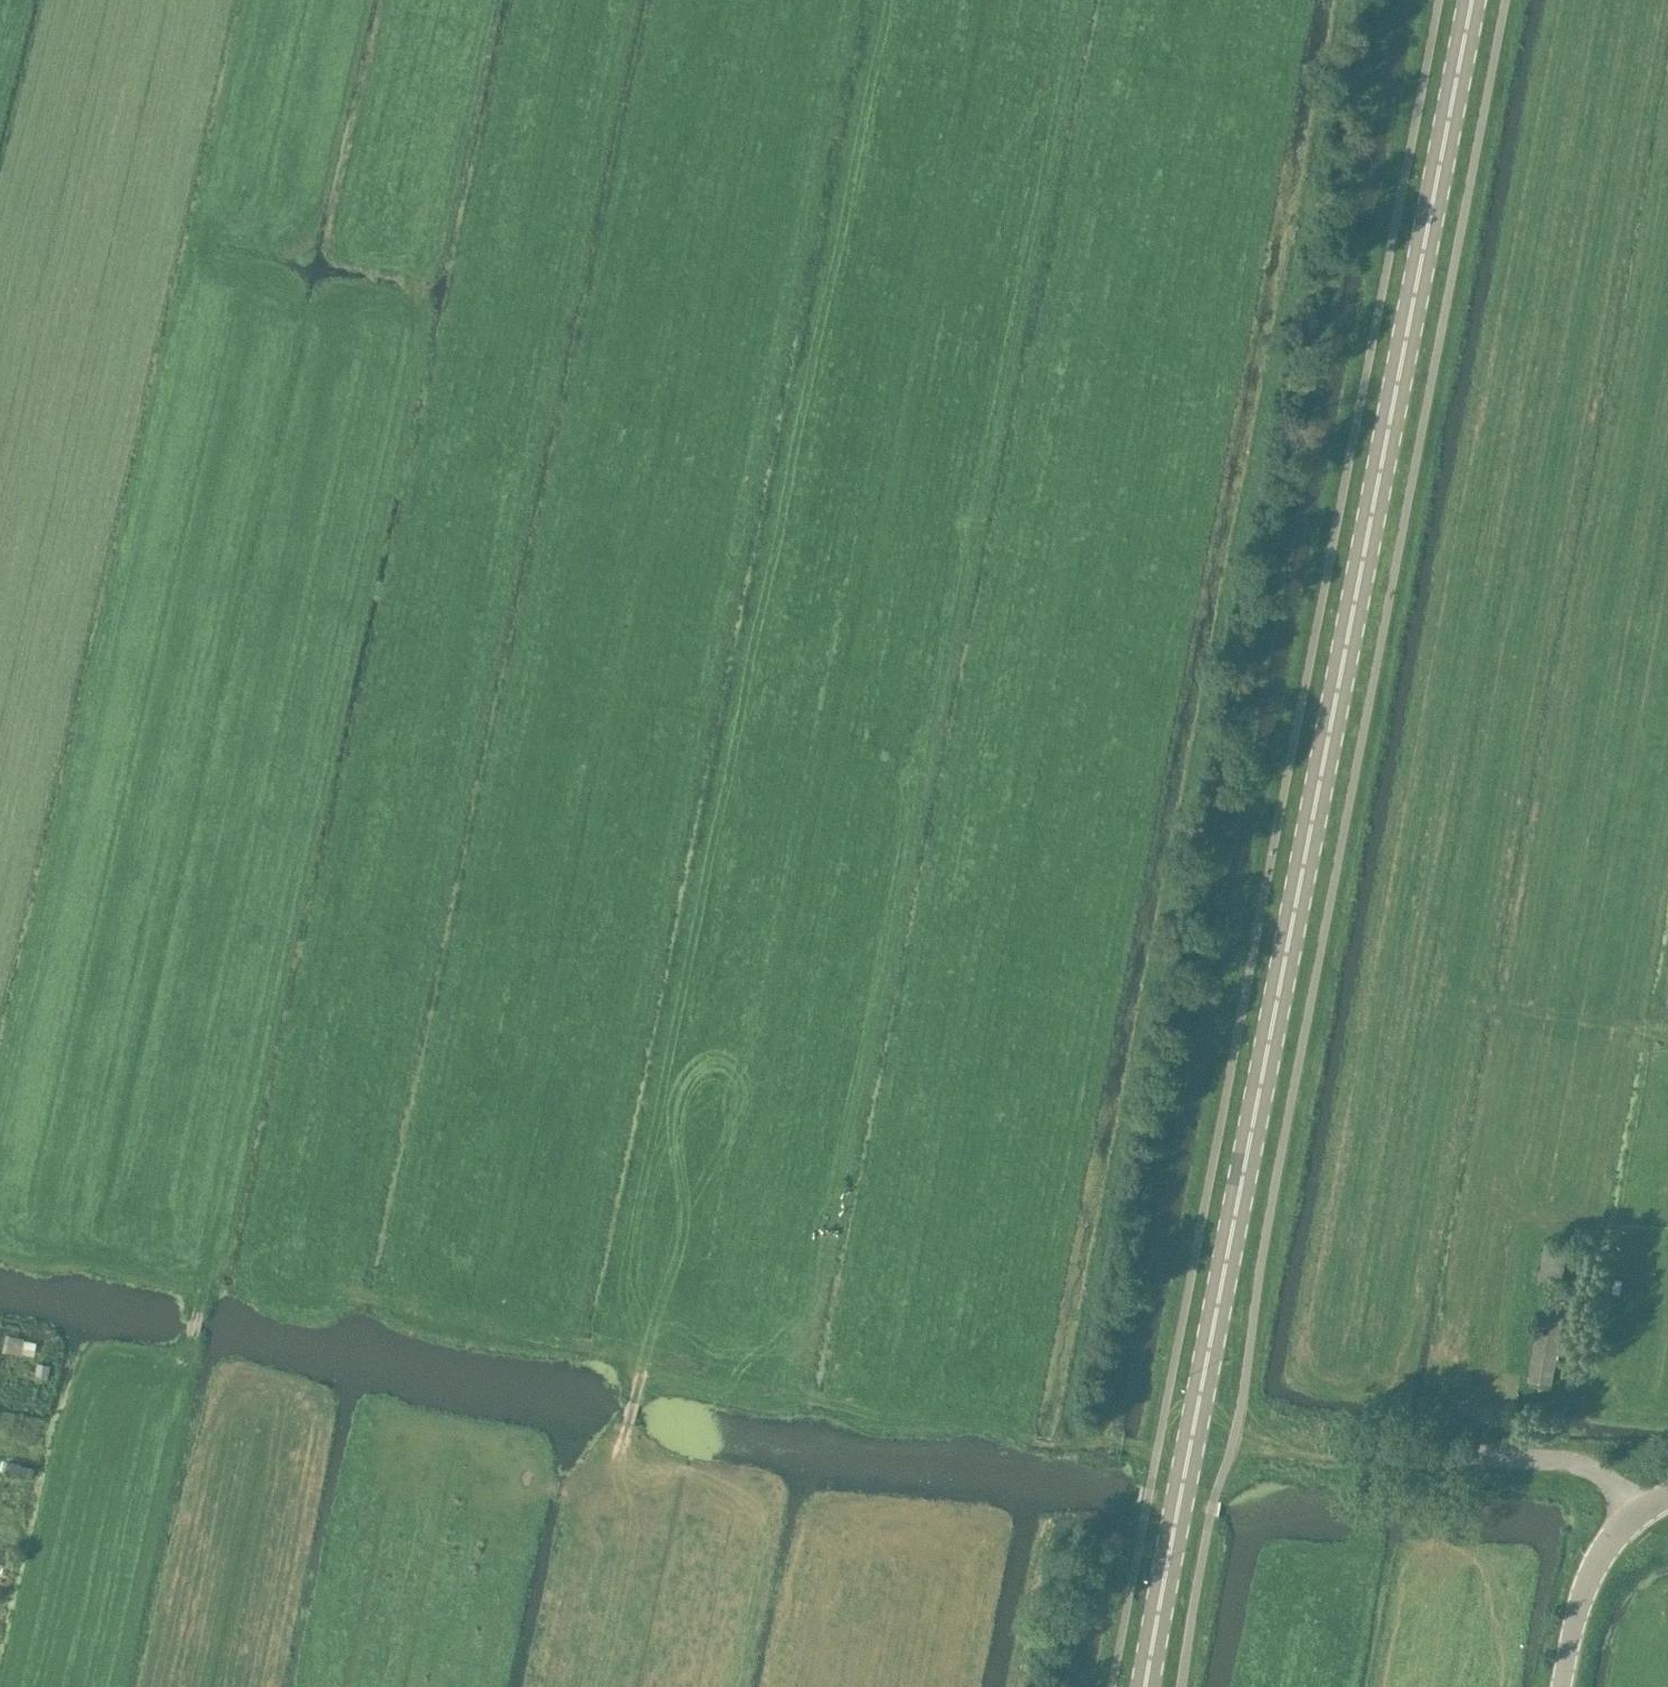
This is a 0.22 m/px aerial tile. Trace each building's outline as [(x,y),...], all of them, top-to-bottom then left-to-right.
[(1528,1378),(1551,1382),(1563,1317),(1540,1313),(1528,1378)]
